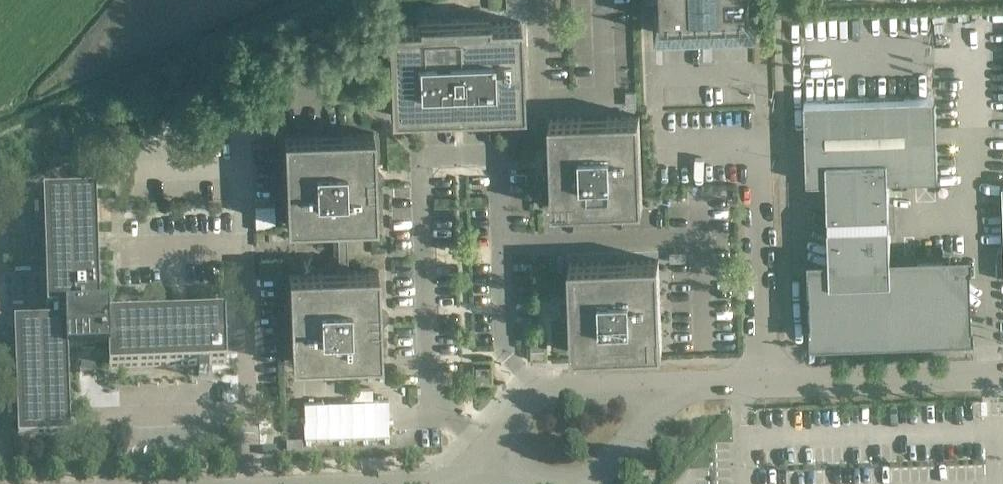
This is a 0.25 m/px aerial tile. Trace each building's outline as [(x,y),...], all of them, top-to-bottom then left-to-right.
[(663,21),(751,19),(751,0),(662,0),(663,21)] [(391,115),(470,112),(524,110),(521,21),(388,25),(391,115)] [(695,37),(695,25),(673,24),(672,36),(695,37)] [(936,97),(805,101),(808,182),(827,181),(830,267),(818,268),(820,334),(921,331),(929,329),(935,327),(939,325),(943,323),(946,320),(950,317),(954,313),(956,309),(960,304),(962,298),(964,293),(965,286),(964,263),(891,265),(889,179),(938,177),(936,97)] [(551,118),(554,208),(643,205),(640,115),(551,118)] [(377,221),(375,164),(374,132),(285,135),(288,224),(338,223),(339,271),(289,272),(293,362),(382,358),(379,269),(349,270),(347,222),(377,221)] [(198,365),(198,368),(198,375),(209,375),(208,365),(226,364),(225,312),(109,316),(109,307),(99,307),(95,191),(42,193),(43,211),(33,211),(33,221),(43,221),(47,310),(52,310),(52,322),(13,323),(16,413),(6,413),(6,423),(17,423),(17,441),(70,439),(67,352),(80,352),(81,366),(96,366),(95,351),(109,351),(109,368),(198,365)] [(563,209),(563,223),(587,223),(587,209),(563,209)] [(256,239),(275,240),(276,218),(256,217),(256,239)] [(663,349),(661,301),(659,260),(570,263),(573,352),(663,349)] [(545,341),(531,342),(532,357),(546,356),(545,341)] [(490,382),(490,368),(490,366),(476,366),(476,382),(490,382)]
